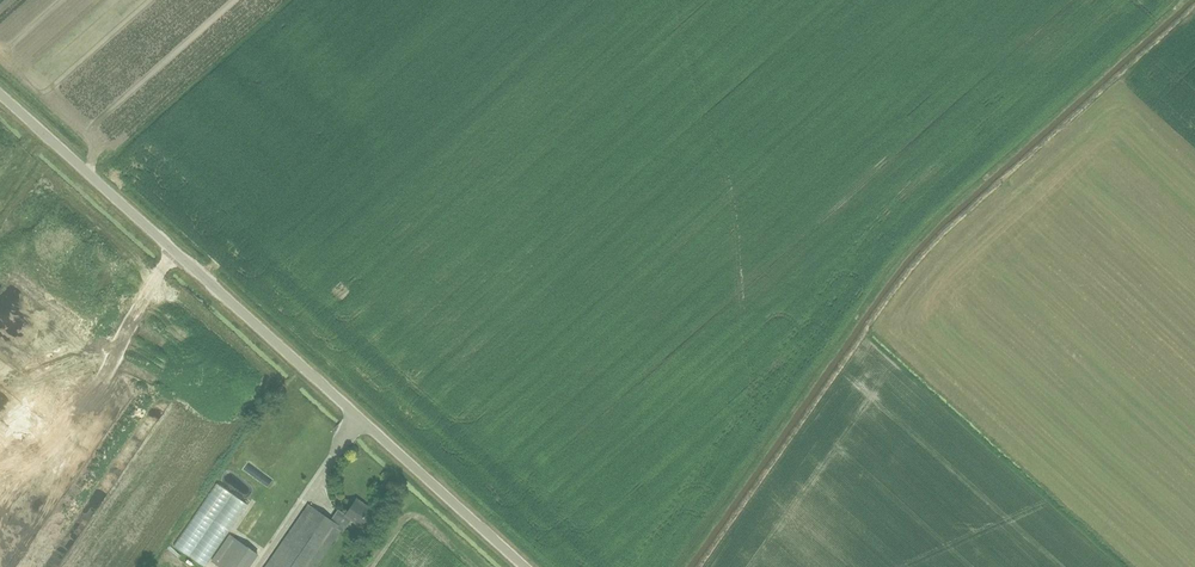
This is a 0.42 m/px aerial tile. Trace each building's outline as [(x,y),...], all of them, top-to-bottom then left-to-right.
[(143,156),(132,165),(141,175),(152,166),(143,156)] [(309,505),(266,566),(315,566),(340,531),(343,532),(352,519),(367,530),(377,514),(357,500),(346,515),(338,509),(331,520),(309,505)] [(231,535),(213,562),(220,566),(225,566),(242,543),(231,535)]
